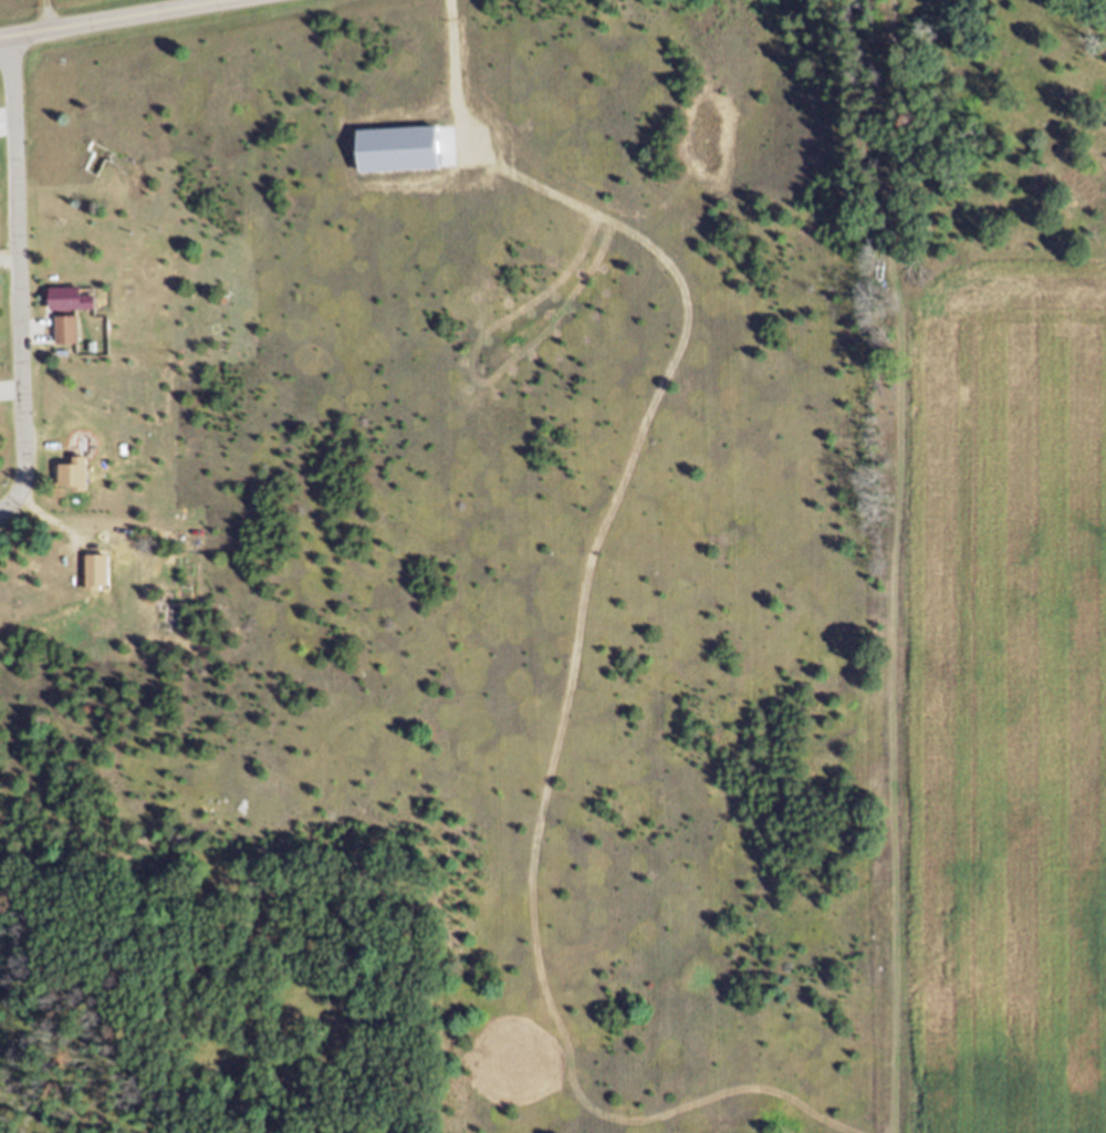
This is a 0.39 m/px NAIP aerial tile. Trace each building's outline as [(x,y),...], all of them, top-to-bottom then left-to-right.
[(87,296),(55,296),(55,319),(101,319),(101,303),(87,303),(87,296)] [(59,353),(82,353),(82,325),(59,325),(59,353)] [(65,473),(65,498),(92,498),(92,466),(78,466),(78,473),(65,473)] [(93,565),(93,600),(114,600),(114,565),(93,565)]
